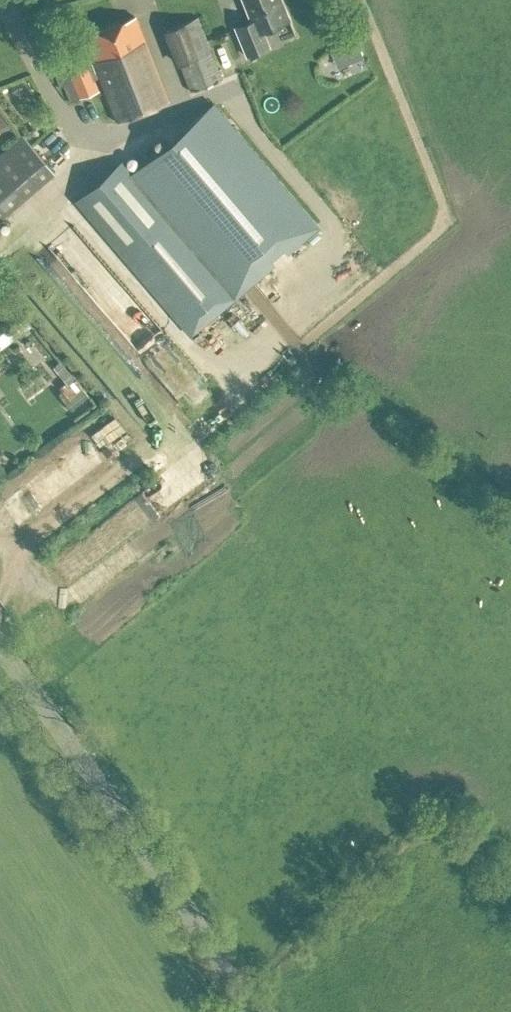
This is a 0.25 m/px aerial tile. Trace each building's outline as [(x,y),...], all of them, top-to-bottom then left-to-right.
[(250,20),(234,27),(246,55),(268,46),(261,30),(288,19),(281,0),(242,0),(250,20)] [(167,99),(134,15),(85,35),(95,58),(67,69),(79,97),(97,90),(92,78),(97,76),(115,120),(167,99)] [(221,77),(196,16),(165,29),(190,90),(221,77)] [(75,201),(188,333),(272,262),(269,258),(281,247),(285,251),(313,227),(210,106),(131,172),(122,161),(75,201)] [(9,127),(0,114),(0,130),(9,127)] [(63,170),(30,128),(0,151),(0,219),(63,170)] [(0,334),(0,348),(31,325),(24,317),(0,334)] [(52,366),(65,381),(58,386),(74,406),(88,395),(59,360),(52,366)]
